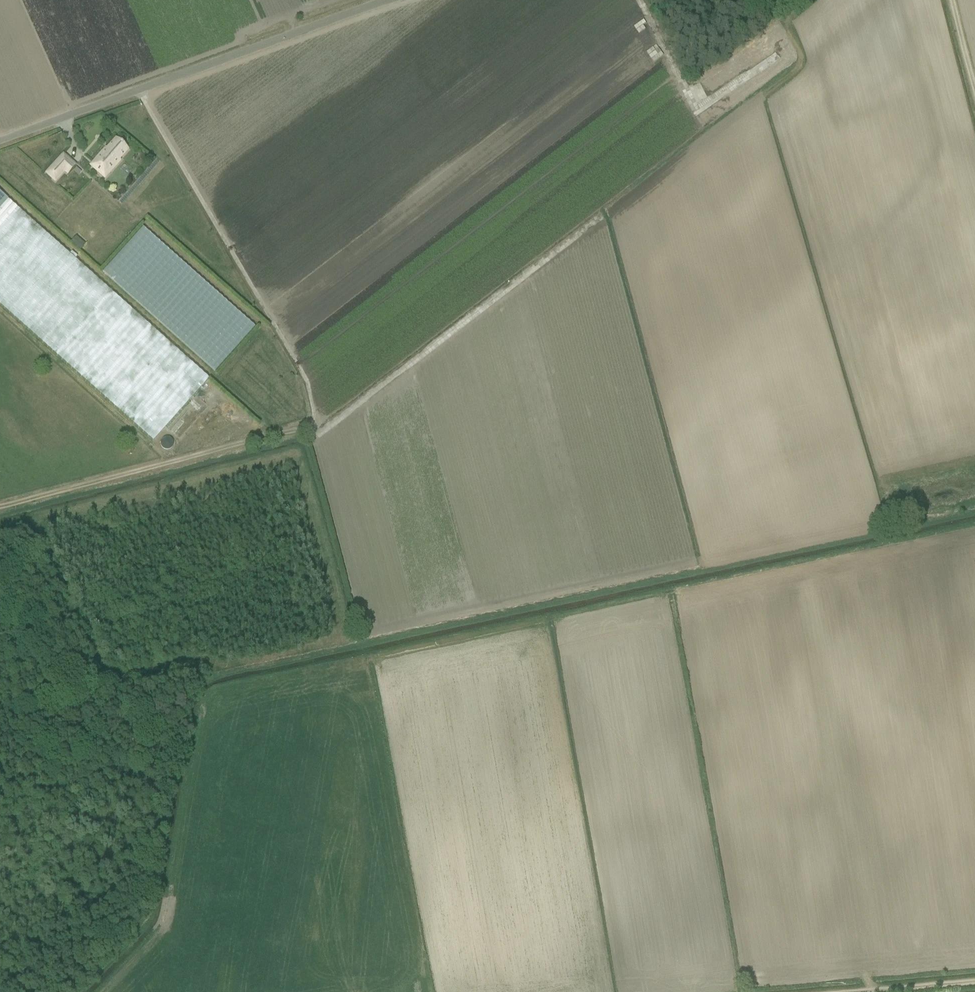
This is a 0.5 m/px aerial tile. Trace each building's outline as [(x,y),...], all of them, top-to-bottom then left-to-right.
[(105,149),(95,160),(109,173),(120,161),(118,160),(127,150),(115,140),(107,150),(105,149)] [(63,155),(46,174),(55,182),(64,171),(62,169),(69,160),(63,155)] [(153,441),(208,379),(209,379),(0,193),(0,305),(153,441)] [(74,238),(70,243),(79,251),(83,246),(74,238)] [(108,274),(107,276),(143,307),(146,301),(144,297),(147,291),(153,284),(155,289),(158,291),(160,287),(167,285),(164,275),(163,275),(161,270),(160,270),(156,267),(153,272),(153,271),(151,275),(154,278),(151,284),(148,285),(146,288),(144,281),(143,281),(135,274),(133,268),(130,267),(125,262),(120,260),(108,274)] [(211,367),(217,374),(225,367),(220,360),(211,367)]
